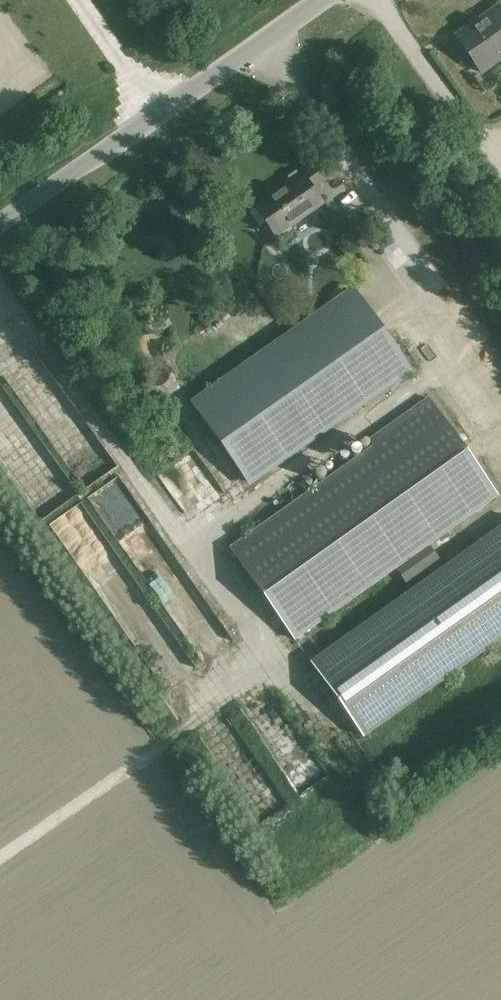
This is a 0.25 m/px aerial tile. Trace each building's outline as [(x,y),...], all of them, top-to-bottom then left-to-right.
[(456,36),(482,72),(500,59),(500,11),(498,6),(480,19),(482,21),(475,26),(473,23),(456,36)] [(312,190),(326,180),(312,160),(285,180),(288,183),(258,204),(254,207),(276,237),(323,204),(312,190)] [(249,482),(408,370),(353,291),(194,402),(249,482)] [(373,446),(230,548),(294,640),(497,496),(428,398),(369,440),(373,446)] [(312,462),(320,470),(333,457),(325,449),(312,462)] [(98,527),(127,507),(107,478),(78,498),(98,527)] [(137,522),(116,539),(127,552),(148,535),(137,522)] [(489,647),(500,638),(500,527),(437,573),(439,576),(313,666),(363,737),(364,736),(362,733),(411,697),(426,687),(487,643),(489,647)] [(402,581),(433,558),(427,550),(395,572),(402,581)] [(329,801),(316,770),(294,780),(318,834),(354,818),(343,794),(329,801)]
